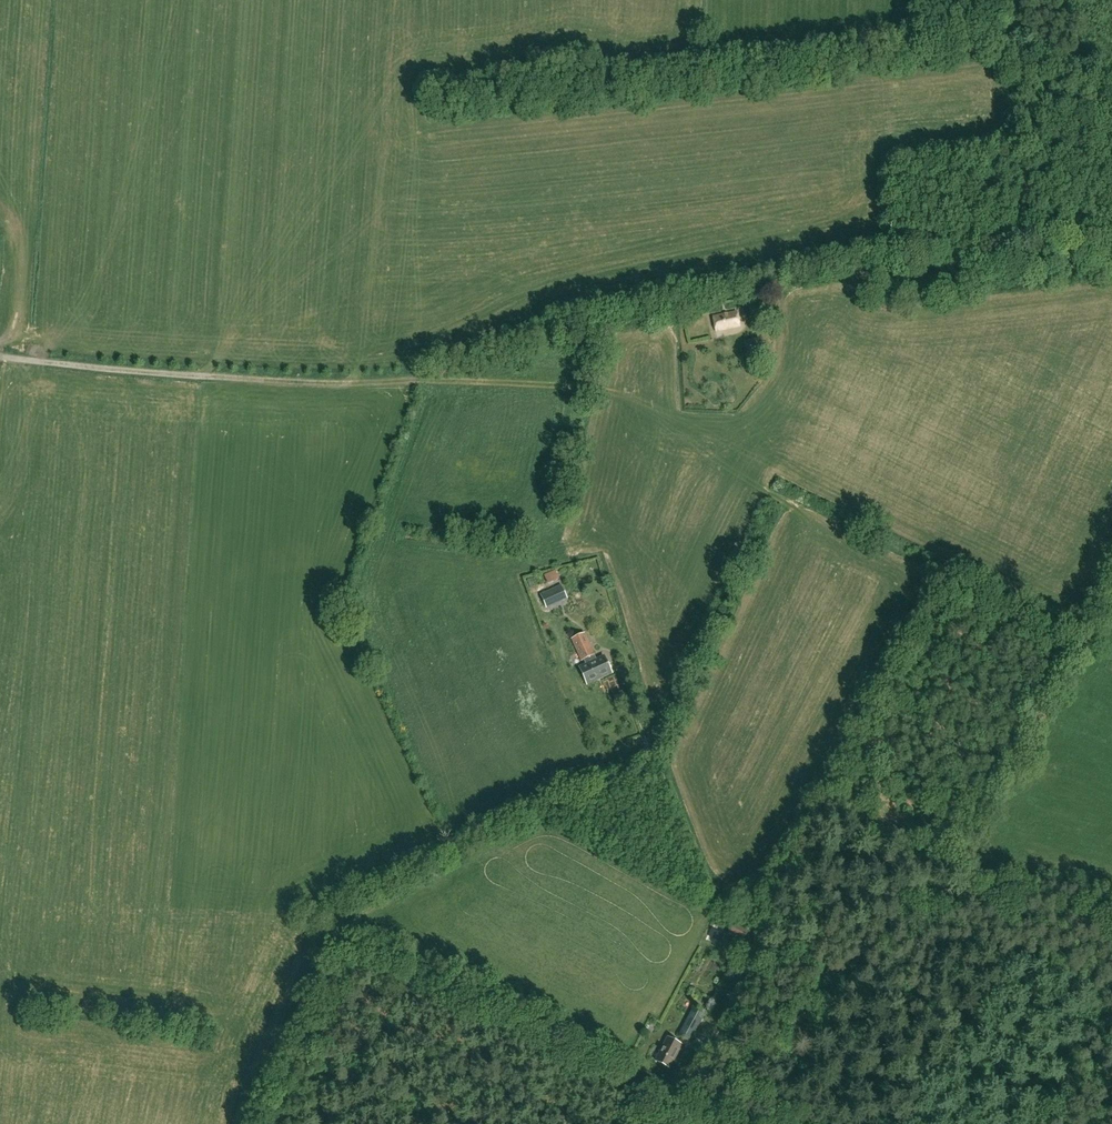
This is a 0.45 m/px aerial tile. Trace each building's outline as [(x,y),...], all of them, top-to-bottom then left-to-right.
[(732,329),(729,314),(713,317),(716,332),(732,329)] [(582,661),(584,660),(586,665),(579,668),(587,684),(611,673),(604,657),(595,661),(593,656),(594,655),(584,633),(572,639),(582,661)] [(734,924),(748,932),(753,924),(740,915),(734,924)] [(690,1042),(706,1012),(694,1005),(678,1035),(690,1042)] [(669,1068),(681,1046),(668,1038),(663,1046),(665,1047),(657,1061),(656,1060),(655,1061),(669,1068)]
